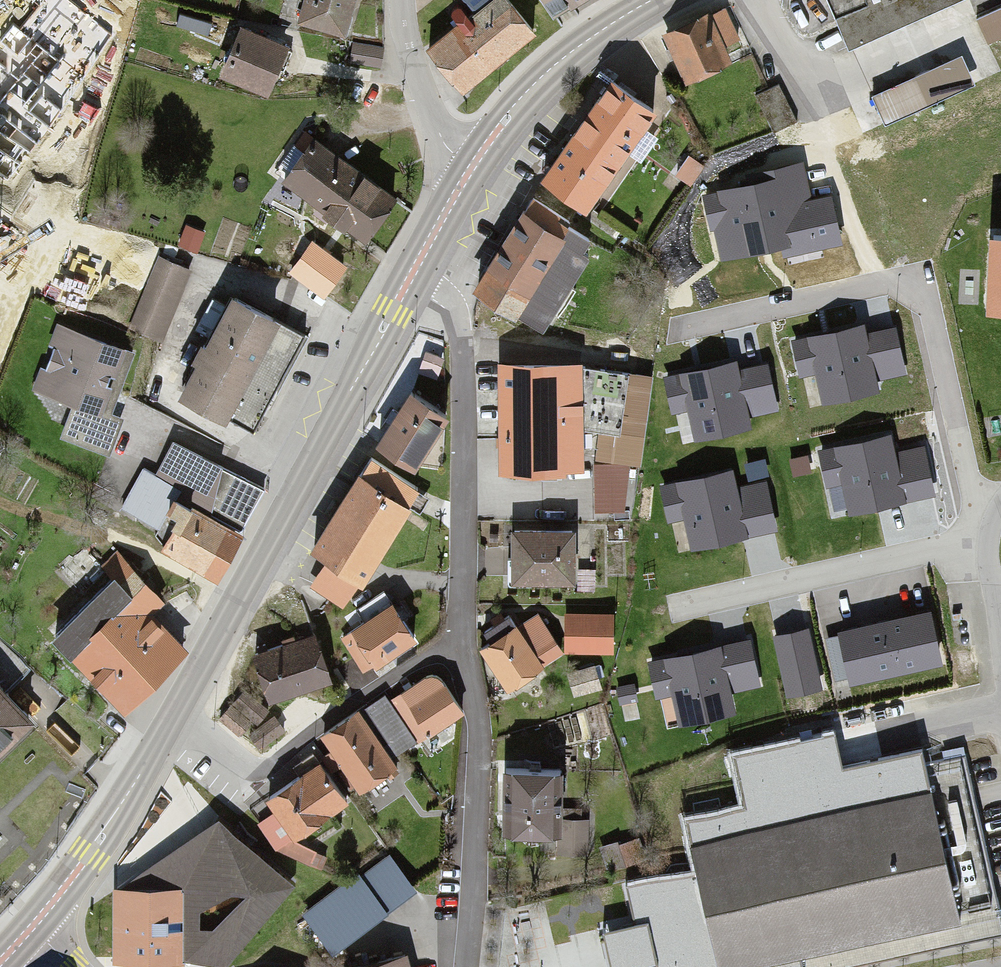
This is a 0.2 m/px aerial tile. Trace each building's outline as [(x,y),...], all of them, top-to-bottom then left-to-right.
[(302,24),(343,36),(354,0),(309,0),(302,24)] [(473,92),(541,30),(514,0),(465,0),(477,14),(436,51),(473,92)] [(564,24),(603,0),(550,0),(564,24)] [(851,46),(958,0),(831,0),(851,46)] [(723,8),(670,32),(693,83),(746,59),(723,8)] [(982,22),(993,47),(1000,44),(1000,14),(982,22)] [(243,32),(223,76),(266,95),(286,50),(243,32)] [(916,81),(877,99),(887,122),(927,104),(916,81)] [(618,87),(548,181),(591,213),(661,119),(618,87)] [(320,142),(290,183),(383,250),(413,209),(320,142)] [(755,187),(705,198),(711,229),(716,228),(723,260),(782,247),(784,256),(840,244),(830,199),(810,203),(802,165),(752,176),(755,187)] [(539,206),(481,291),(538,329),(595,244),(539,206)] [(988,229),(983,303),(1000,304),(1000,230),(988,229)] [(314,247),(294,277),(332,302),(352,271),(314,247)] [(159,263),(133,326),(165,338),(190,275),(159,263)] [(239,302),(184,405),(226,428),(282,324),(239,302)] [(132,349),(60,322),(36,386),(75,400),(60,440),(110,459),(125,419),(108,413),(132,349)] [(863,329),(796,345),(803,374),(816,371),(823,400),(874,389),(872,379),(903,372),(895,333),(865,340),(863,329)] [(505,367),(503,471),(586,472),(588,369),(505,367)] [(736,367),(669,382),(676,412),(689,409),(696,438),(747,426),(745,416),(776,409),(768,371),(738,377),(736,367)] [(415,393),(383,445),(419,467),(450,415),(415,393)] [(890,438),(822,453),(830,485),(844,482),(851,513),(932,494),(922,451),(894,457),(890,438)] [(240,534),(264,490),(173,440),(149,483),(240,534)] [(732,473),(664,489),(672,520),(686,517),(693,548),(774,530),(764,486),(736,493),(732,473)] [(363,475),(318,550),(364,578),(409,503),(363,475)] [(149,483),(137,477),(116,516),(224,576),(245,537),(240,534),(149,483)] [(581,532),(517,532),(517,583),(582,583),(581,532)] [(117,582),(55,644),(122,715),(183,651),(151,613),(161,601),(117,553),(102,566),(117,582)] [(395,607),(340,639),(363,679),(419,647),(395,607)] [(615,613),(569,613),(569,650),(615,650),(615,613)] [(544,615),(487,651),(512,689),(568,653),(544,615)] [(925,616),(844,634),(855,684),(937,665),(925,616)] [(820,689),(806,633),(775,640),(789,697),(820,689)] [(325,636),(260,657),(274,698),(339,677),(325,636)] [(747,642),(651,664),(659,697),(676,693),(683,724),(733,713),(728,693),(758,686),(747,642)] [(35,715),(0,680),(0,750),(35,715)] [(440,686),(414,705),(436,735),(462,716),(440,686)] [(396,767),(361,713),(326,736),(362,790),(396,767)] [(628,887),(635,924),(604,931),(608,948),(611,966),(643,966),(655,964),(656,966),(828,966),(846,963),(1000,931),(1000,922),(976,795),(967,755),(925,764),(922,752),(845,767),(837,733),(735,755),(748,807),(688,821),(699,871),(628,887)] [(328,765),(271,803),(294,837),(351,800),(328,765)] [(565,859),(592,858),(591,824),(564,825),(565,776),(509,774),(508,827),(564,829),(565,859)] [(117,895),(116,963),(180,965),(181,956),(227,965),(289,888),(218,828),(117,895)] [(415,893),(389,858),(360,880),(358,876),(305,916),(334,954),(415,893)] [(409,959),(376,966),(411,966),(409,959)]
